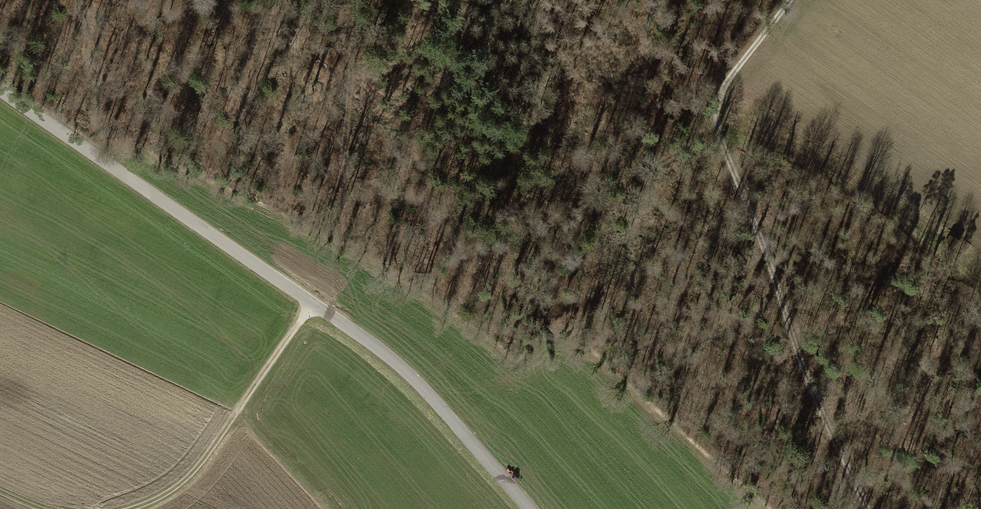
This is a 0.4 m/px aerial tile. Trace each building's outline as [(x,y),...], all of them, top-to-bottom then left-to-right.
[(951,236),(945,246),(953,251),(960,241),(951,236)]
